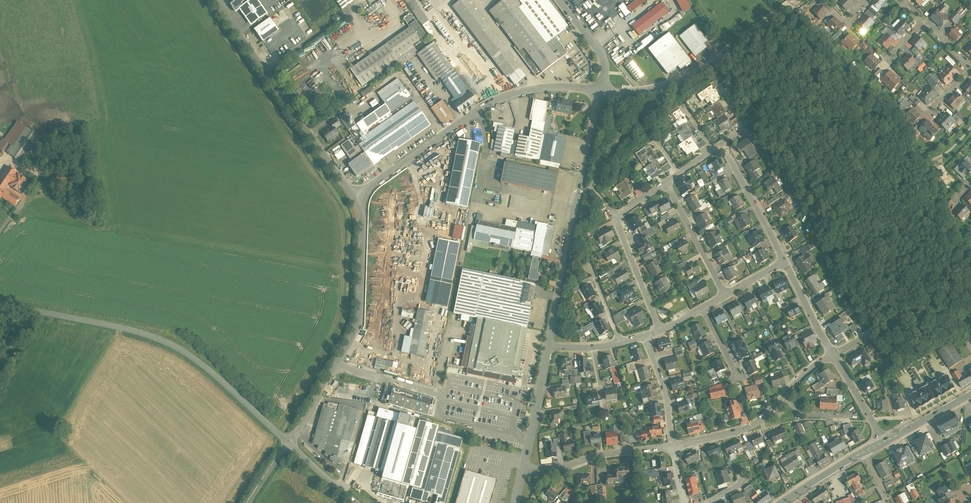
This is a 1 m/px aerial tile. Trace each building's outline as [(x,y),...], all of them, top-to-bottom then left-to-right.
[(243,5),(242,3),(244,2),(243,0),(236,0),(230,4),(232,8),(235,12),(239,10),(238,9),(243,5)] [(238,9),(239,10),(251,26),(268,14),(258,0),(250,0),(243,5),(238,9)] [(352,0),(336,0),(342,9),(353,2),(352,0)] [(426,21),(412,0),(403,0),(421,25),(426,21)] [(470,0),(461,0),(452,7),(507,79),(509,78),(514,85),(526,76),(520,69),(521,67),(470,0)] [(518,9),(522,6),(518,0),(504,0),(493,9),(520,44),(515,48),(537,77),(542,72),(567,53),(554,37),(545,44),(518,9)] [(554,37),(565,27),(544,0),(518,0),(522,6),(518,9),(545,44),(554,37)] [(580,8),(584,11),(587,7),(589,9),(591,7),(596,11),(600,6),(594,2),(596,0),(586,0),(580,8)] [(627,6),(631,12),(646,0),(634,0),(627,6)] [(683,12),(690,8),(686,0),(676,0),(683,12)] [(826,0),(821,0),(819,3),(820,4),(821,4),(825,9),(830,4),(826,0)] [(840,4),(847,10),(854,3),(850,0),(843,0),(840,4)] [(872,3),(879,9),(886,2),(884,0),(875,0),(872,3)] [(365,17),(382,6),(378,1),(364,11),(362,8),(360,9),(365,17)] [(661,3),(632,25),(639,34),(668,12),(661,3)] [(825,9),(821,4),(820,4),(813,12),(822,20),(825,17),(824,16),(828,12),(829,12),(825,9)] [(943,6),(931,18),(941,28),(950,19),(948,18),(944,14),(947,10),(943,6)] [(878,14),(871,7),(869,10),(875,16),(878,14)] [(961,8),(957,13),(962,18),(966,13),(964,11),(961,8)] [(875,16),(869,10),(865,14),(866,16),(871,21),(871,20),(875,16)] [(957,13),(955,11),(948,18),(950,19),(955,24),(959,21),(962,18),(957,13)] [(410,13),(403,18),(407,24),(408,23),(410,25),(416,21),(410,13)] [(659,27),(663,32),(682,18),(679,13),(659,27)] [(866,16),(859,24),(866,30),(874,22),(871,20),(871,21),(866,16)] [(270,18),(254,30),(263,42),(279,30),(270,18)] [(838,21),(835,18),(828,25),(828,26),(829,27),(831,27),(837,33),(837,34),(840,31),(844,27),(840,23),(839,21),(838,21)] [(426,36),(416,21),(410,25),(411,27),(420,40),(426,36)] [(895,29),(898,32),(901,35),(909,28),(902,21),(895,29)] [(955,24),(954,26),(956,29),(962,24),(959,21),(955,24)] [(695,25),(679,37),(692,53),(704,44),(705,43),(707,41),(705,38),(695,25)] [(895,29),(892,26),(889,29),(894,34),(895,35),(898,32),(895,29)] [(411,27),(386,44),(395,57),(413,45),(420,40),(411,27)] [(848,27),(846,29),(849,33),(856,40),(859,37),(848,27)] [(894,34),(889,29),(885,33),(887,34),(891,37),(894,34)] [(955,29),(949,35),(951,36),(951,37),(952,38),(953,38),(956,41),(961,36),(955,29)] [(628,34),(634,38),(636,35),(630,30),(628,34)] [(658,39),(664,34),(661,30),(655,35),(658,39)] [(840,31),(837,34),(837,33),(832,38),(835,41),(842,33),(840,31)] [(668,33),(648,48),(668,75),(678,67),(680,70),(691,62),(668,33)] [(887,34),(883,39),(882,39),(882,40),(880,41),(884,44),(883,45),(887,49),(895,41),(891,37),(887,34)] [(850,35),(845,40),(844,40),(842,42),(842,43),(844,45),(845,45),(846,44),(849,47),(851,50),(852,50),(859,43),(854,39),(854,38),(853,37),(852,37),(850,35)] [(925,43),(918,36),(912,43),(916,47),(919,49),(925,43)] [(434,41),(417,53),(436,80),(453,68),(434,41)] [(869,46),(864,41),(860,45),(865,50),(869,46)] [(395,57),(386,44),(351,70),(362,86),(398,61),(401,65),(418,52),(413,45),(395,57)] [(704,44),(692,53),(695,57),(705,50),(705,45),(704,44)] [(869,46),(865,50),(870,55),(874,51),(869,46)] [(919,49),(916,47),(911,51),(917,56),(921,52),(919,49)] [(880,63),(872,55),(866,62),(873,69),(877,65),(877,66),(880,63)] [(914,60),(909,55),(901,63),(908,70),(914,64),(916,62),(914,60)] [(956,63),(948,56),(945,59),(951,65),(950,66),(952,67),(956,63)] [(924,63),(917,57),(914,60),(916,62),(914,64),(919,68),(924,63)] [(645,75),(633,60),(625,67),(637,81),(640,79),(645,75)] [(952,67),(950,66),(945,71),(953,79),(954,77),(958,73),(952,67)] [(467,89),(453,68),(440,78),(454,98),(467,89)] [(878,68),(873,73),(877,77),(882,71),(878,68)] [(953,79),(945,71),(939,77),(941,79),(947,85),(951,80),(951,81),(953,79)] [(890,72),(883,80),(883,81),(887,85),(895,77),(895,76),(893,75),(892,75),(890,72)] [(939,78),(935,74),(932,77),(932,78),(937,83),(941,79),(939,77),(939,78)] [(721,77),(710,84),(711,86),(714,89),(724,82),(721,77)] [(895,77),(887,85),(891,89),(893,88),(894,88),(895,88),(897,87),(897,86),(900,81),(898,79),(897,79),(895,77)] [(416,105),(398,78),(377,93),(396,119),(416,105)] [(937,83),(932,78),(928,82),(934,88),(938,84),(937,83)] [(359,93),(362,98),(372,90),(369,86),(359,93)] [(711,86),(697,95),(702,101),(709,96),(712,100),(710,102),(712,105),(717,101),(720,99),(717,95),(718,94),(717,94),(716,92),(714,89),(711,86)] [(938,94),(929,86),(924,92),(933,100),(938,94)] [(454,98),(451,101),(460,113),(476,102),(467,89),(454,98)] [(933,100),(924,92),(919,97),(928,105),(933,100)] [(956,96),(954,95),(947,102),(948,103),(948,102),(955,109),(964,100),(958,94),(956,96)] [(921,102),(915,95),(911,100),(917,106),(921,102)] [(902,97),(897,102),(903,109),(908,104),(902,97)] [(558,101),(549,99),(547,109),(557,111),(558,101)] [(455,117),(443,100),(431,109),(443,125),(455,117)] [(549,103),(533,100),(529,120),(544,123),(546,115),(549,103)] [(572,102),(559,100),(558,101),(557,111),(556,112),(570,115),(572,102)] [(720,105),(717,101),(712,105),(706,109),(709,113),(714,110),(716,113),(715,113),(718,118),(717,119),(724,115),(727,113),(721,104),(720,105)] [(416,105),(396,119),(359,145),(373,166),(431,125),(416,105)] [(677,106),(669,112),(671,115),(672,114),(679,109),(677,106)] [(381,107),(349,130),(353,136),(356,141),(359,145),(396,119),(391,113),(387,115),(381,107)] [(687,121),(679,109),(672,114),(677,121),(676,122),(679,127),(684,123),(687,121)] [(920,117),(913,109),(906,116),(914,123),(920,117)] [(966,120),(958,112),(955,115),(963,122),(966,120)] [(947,113),(944,117),(943,116),(938,121),(947,130),(950,127),(950,128),(951,127),(951,126),(953,123),(955,125),(956,124),(957,123),(952,119),(947,113)] [(552,117),(546,115),(544,123),(543,130),(549,131),(552,117)] [(717,119),(712,123),(714,127),(719,124),(721,128),(717,131),(720,134),(732,126),(724,115),(717,119)] [(963,122),(955,115),(952,119),(957,123),(956,124),(959,126),(963,122)] [(336,119),(330,123),(332,126),(333,126),(337,132),(339,130),(337,127),(340,125),(336,119)] [(25,127),(17,121),(5,140),(3,138),(0,142),(0,149),(4,152),(10,144),(12,145),(25,127)] [(920,129),(919,130),(921,132),(922,133),(922,134),(923,135),(925,136),(929,140),(933,136),(934,136),(938,132),(929,124),(930,123),(928,121),(920,129)] [(679,127),(676,129),(680,135),(681,134),(686,140),(684,141),(684,140),(683,140),(684,142),(691,137),(693,135),(689,130),(684,123),(679,127)] [(332,126),(322,133),(328,141),(338,134),(337,132),(333,126),(332,126)] [(499,127),(499,126),(498,132),(494,151),(509,154),(514,129),(499,127)] [(917,126),(911,132),(916,137),(921,132),(919,130),(920,129),(917,126)] [(42,139),(25,127),(12,145),(7,152),(24,164),(42,139)] [(530,130),(529,138),(519,136),(515,156),(537,160),(542,135),(543,132),(530,130)] [(916,137),(911,132),(908,134),(914,142),(918,139),(916,137)] [(667,134),(661,138),(664,143),(670,139),(667,134)] [(542,135),(537,160),(540,160),(545,136),(542,135)] [(566,140),(545,136),(540,160),(540,165),(560,169),(562,159),(565,145),(566,140)] [(684,142),(679,145),(684,152),(685,152),(687,155),(692,152),(692,153),(698,149),(696,145),(691,137),(684,142)] [(480,144),(459,139),(446,204),(467,208),(480,144)] [(748,139),(740,145),(741,146),(738,148),(739,150),(739,151),(741,154),(742,154),(741,153),(744,151),(745,152),(746,152),(747,153),(748,153),(755,149),(748,139)] [(359,145),(355,148),(349,140),(341,145),(341,146),(352,162),(349,164),(349,165),(349,166),(356,177),(357,177),(358,177),(365,172),(367,174),(368,175),(375,170),(375,169),(376,169),(375,168),(373,166),(359,145)] [(650,147),(645,150),(644,148),(636,154),(642,164),(647,161),(646,159),(649,157),(650,157),(653,162),(652,163),(656,161),(658,159),(653,152),(652,150),(650,147)] [(755,149),(748,153),(751,157),(758,153),(755,149)] [(751,157),(749,159),(751,162),(760,156),(758,153),(751,157)] [(715,170),(711,173),(713,177),(717,174),(716,172),(724,167),(723,167),(719,160),(720,160),(719,160),(711,164),(712,164),(715,170)] [(756,160),(746,167),(755,181),(758,179),(760,178),(755,171),(760,167),(760,168),(761,168),(756,160)] [(656,161),(642,170),(643,170),(647,167),(649,170),(645,173),(648,177),(650,176),(652,180),(650,181),(664,172),(661,168),(656,161)] [(959,169),(967,176),(970,171),(970,166),(966,161),(966,162),(959,169)] [(559,174),(504,163),(500,182),(555,193),(559,174)] [(0,178),(0,199),(1,197),(15,207),(21,199),(8,190),(10,186),(18,174),(8,167),(0,178)] [(79,178),(65,172),(61,181),(67,184),(66,186),(74,190),(79,178)] [(18,174),(10,186),(20,193),(29,181),(18,174)] [(688,176),(677,183),(683,194),(694,188),(694,187),(694,188),(688,176)] [(719,177),(712,181),(715,186),(719,184),(718,183),(721,181),(719,177)] [(771,178),(764,183),(769,192),(769,191),(769,190),(772,188),(773,189),(775,188),(778,193),(777,194),(778,194),(783,191),(780,186),(777,182),(773,177),(771,179),(771,178)] [(721,181),(718,183),(719,184),(724,193),(732,188),(726,178),(721,181)] [(625,180),(616,187),(621,194),(618,196),(622,201),(633,193),(630,189),(631,188),(625,180)] [(640,188),(636,181),(632,184),(636,190),(640,188)] [(730,195),(723,199),(725,204),(729,201),(732,200),(730,195)] [(691,197),(686,200),(693,212),(701,207),(694,196),(693,196),(691,197)] [(732,200),(729,201),(729,202),(731,201),(737,210),(735,211),(745,206),(739,196),(732,200)] [(657,205),(659,210),(661,213),(666,211),(671,208),(666,199),(657,205)] [(945,204),(944,204),(948,208),(953,202),(950,199),(945,204)] [(783,201),(774,207),(781,218),(787,214),(784,211),(790,207),(786,201),(786,200),(783,201)] [(427,207),(423,206),(420,216),(431,219),(435,203),(428,201),(427,207)] [(656,202),(647,207),(648,207),(651,214),(658,211),(659,210),(657,205),(656,202)] [(962,205),(955,213),(962,220),(969,212),(962,205)] [(668,214),(661,217),(663,221),(664,220),(670,217),(668,213),(668,214),(666,211),(668,214)] [(702,215),(696,219),(702,230),(711,224),(706,215),(705,213),(702,215)] [(537,226),(506,220),(505,226),(478,220),(479,215),(477,214),(474,226),(472,226),(470,237),(474,238),(474,240),(473,245),(487,248),(488,246),(508,250),(509,247),(531,252),(537,253),(541,254),(542,254),(548,225),(538,223),(537,226)] [(740,217),(737,219),(743,229),(752,224),(749,219),(748,219),(746,215),(746,214),(741,217),(740,217)] [(637,216),(627,222),(629,225),(630,224),(631,227),(631,228),(633,231),(633,232),(643,226),(640,223),(639,223),(636,217),(637,217),(637,216)] [(663,221),(658,224),(660,229),(664,227),(664,226),(667,225),(664,220),(663,221)] [(667,225),(664,226),(664,227),(667,231),(668,230),(670,234),(680,228),(676,220),(667,225)] [(452,225),(451,239),(464,240),(465,227),(452,225)] [(548,225),(542,254),(549,256),(549,253),(550,253),(551,253),(551,250),(550,250),(555,226),(548,225)] [(648,230),(641,234),(643,238),(647,236),(647,237),(651,235),(651,236),(655,233),(652,227),(648,230)] [(791,227),(782,233),(783,233),(787,238),(786,239),(789,243),(798,237),(798,236),(797,237),(793,232),(794,231),(791,227)] [(598,228),(590,233),(592,237),(594,235),(601,232),(599,230),(598,228)] [(594,235),(599,244),(600,243),(602,246),(611,241),(609,239),(613,236),(608,228),(601,232),(594,235)] [(715,231),(705,237),(706,237),(708,240),(710,243),(709,244),(712,248),(718,244),(717,243),(721,241),(715,231)] [(755,233),(751,236),(750,235),(748,236),(754,247),(764,241),(762,237),(763,237),(761,234),(760,234),(758,231),(755,233)] [(643,238),(637,242),(638,242),(640,246),(637,247),(640,254),(643,252),(646,251),(651,248),(653,247),(650,242),(648,243),(645,238),(647,237),(647,236),(643,238)] [(460,243),(437,239),(429,280),(431,280),(451,284),(460,243)] [(685,240),(679,244),(678,243),(675,245),(678,252),(680,251),(682,255),(688,251),(686,248),(688,246),(685,240)] [(724,245),(717,249),(719,253),(724,251),(723,250),(726,248),(724,245)] [(805,246),(799,250),(803,255),(808,251),(805,246)] [(605,253),(604,254),(605,256),(608,261),(614,258),(617,263),(621,260),(617,253),(618,253),(617,252),(616,250),(615,248),(614,248),(611,250),(605,253)] [(719,253),(716,255),(721,265),(732,259),(730,256),(731,256),(727,249),(726,249),(726,248),(723,250),(724,251),(719,253)] [(763,249),(754,254),(760,264),(769,259),(763,249)] [(603,250),(596,254),(599,259),(605,256),(604,254),(605,253),(603,250)] [(808,254),(796,262),(804,274),(812,268),(810,264),(813,262),(808,254)] [(540,259),(533,257),(532,258),(528,279),(537,281),(538,281),(539,274),(537,273),(539,263),(540,263),(541,259),(540,259)] [(657,266),(655,262),(647,266),(653,276),(661,272),(658,266),(658,265),(657,266)] [(687,267),(684,269),(688,278),(700,271),(695,263),(687,267)] [(728,269),(724,272),(726,276),(727,276),(730,281),(729,281),(730,281),(739,276),(737,272),(735,273),(732,268),(734,266),(733,266),(728,269)] [(489,274),(463,269),(453,313),(477,318),(527,328),(535,287),(520,284),(521,281),(496,276),(489,274)] [(625,270),(619,274),(618,273),(615,274),(614,272),(607,276),(609,278),(612,276),(617,285),(629,278),(625,270)] [(820,283),(814,275),(805,281),(808,284),(811,288),(815,295),(819,292),(818,291),(825,286),(822,282),(820,283)] [(659,281),(655,283),(661,295),(671,289),(665,278),(663,279),(663,278),(659,281)] [(784,279),(780,281),(774,284),(773,284),(778,293),(779,293),(778,292),(784,289),(784,290),(788,288),(784,279)] [(451,284),(431,280),(427,300),(447,304),(451,284)] [(694,282),(687,286),(690,291),(693,290),(697,287),(694,282)] [(697,287),(693,290),(695,294),(697,299),(709,292),(704,283),(697,287)] [(589,284),(580,289),(586,300),(596,295),(589,284)] [(621,292),(619,294),(620,295),(623,301),(630,297),(633,302),(638,299),(631,287),(630,287),(627,289),(621,292)] [(768,287),(762,290),(761,290),(758,292),(762,299),(765,304),(768,302),(766,298),(772,295),(768,287)] [(815,295),(812,297),(815,301),(822,297),(819,292),(815,295)] [(750,296),(744,299),(743,299),(748,309),(753,307),(752,305),(757,303),(753,294),(750,296)] [(823,300),(817,304),(825,315),(835,309),(827,298),(827,297),(823,300)] [(591,301),(583,305),(586,309),(585,308),(592,304),(590,302),(591,301)] [(738,302),(728,307),(733,316),(742,311),(738,302)] [(597,303),(589,308),(591,311),(590,311),(590,312),(592,311),(595,317),(595,318),(603,313),(601,309),(597,303)] [(796,304),(786,309),(791,318),(795,316),(795,315),(801,312),(796,304)] [(628,314),(627,314),(628,314),(629,314),(632,318),(630,319),(633,323),(634,323),(641,319),(645,317),(639,307),(628,314)] [(625,309),(618,313),(621,318),(627,314),(628,314),(625,309)] [(433,312),(418,310),(412,339),(409,354),(424,357),(425,349),(433,312)] [(722,310),(713,315),(713,314),(713,315),(718,324),(718,323),(721,322),(722,322),(721,321),(726,318),(727,319),(723,310),(722,310)] [(527,328),(477,318),(473,338),(472,343),(467,368),(462,367),(467,368),(473,369),(472,372),(475,373),(475,372),(487,375),(492,376),(493,373),(515,378),(515,379),(516,379),(527,328)] [(641,319),(634,323),(637,327),(644,324),(641,319)] [(603,320),(594,325),(595,325),(595,326),(600,335),(600,334),(603,332),(604,333),(609,330),(603,320)] [(840,320),(829,327),(832,331),(835,337),(842,332),(843,333),(847,330),(848,332),(850,330),(849,327),(847,324),(844,326),(843,324),(841,325),(839,321),(840,320)] [(593,322),(585,327),(588,332),(587,330),(595,326),(595,325),(594,326),(592,323),(593,323),(593,322)] [(700,324),(691,328),(696,339),(697,339),(705,334),(700,324)] [(849,327),(850,330),(852,333),(858,329),(854,324),(849,327)] [(585,327),(576,332),(580,339),(586,336),(585,334),(588,332),(585,327)] [(792,327),(786,331),(788,335),(792,333),(793,336),(796,335),(796,334),(792,327)] [(803,330),(796,334),(796,335),(798,338),(803,336),(802,334),(804,333),(803,330)] [(810,335),(808,331),(804,333),(802,334),(803,336),(804,338),(802,339),(806,348),(817,342),(812,334),(810,335)] [(792,333),(788,335),(790,338),(784,341),(783,339),(783,340),(788,350),(798,345),(793,336),(792,333)] [(412,339),(404,338),(401,352),(409,354),(412,339)] [(669,339),(657,342),(660,352),(665,351),(665,349),(671,348),(669,339)] [(696,339),(687,343),(689,347),(696,343),(695,340),(696,339)] [(742,339),(732,344),(740,361),(750,356),(748,351),(749,350),(745,341),(743,342),(742,339)] [(776,340),(772,343),(772,342),(767,345),(771,353),(778,350),(781,348),(776,340)] [(709,341),(698,347),(700,346),(705,357),(704,357),(704,358),(715,352),(712,348),(709,341)] [(962,360),(951,343),(938,351),(949,369),(962,360)] [(871,344),(866,348),(869,354),(875,350),(871,344)] [(641,349),(632,351),(635,362),(644,360),(641,349)] [(863,349),(847,359),(852,366),(862,360),(865,365),(863,366),(864,367),(868,365),(867,364),(871,362),(863,349)] [(778,350),(771,353),(775,361),(782,357),(778,350)] [(611,355),(602,358),(605,370),(615,367),(611,355)] [(586,358),(578,358),(579,368),(579,373),(580,373),(580,374),(582,376),(592,376),(591,363),(587,363),(586,358)] [(676,358),(664,361),(666,370),(679,367),(676,358)] [(386,361),(376,359),(375,367),(384,369),(386,361)] [(570,359),(561,360),(561,371),(570,370),(570,359)] [(720,360),(712,364),(717,374),(725,369),(720,360)] [(754,360),(745,364),(751,375),(760,371),(758,372),(754,365),(756,364),(754,360)] [(647,367),(637,370),(641,382),(650,379),(647,367)] [(473,369),(467,368),(466,374),(516,384),(516,379),(515,379),(515,378),(493,373),(492,376),(487,375),(475,372),(475,373),(472,372),(473,369)] [(828,370),(820,375),(821,375),(824,380),(823,380),(824,380),(827,384),(826,384),(826,385),(834,380),(828,370)] [(962,377),(958,370),(952,374),(956,380),(957,380),(961,388),(970,383),(970,379),(969,376),(967,374),(962,377)] [(618,383),(615,371),(610,373),(613,384),(618,383)] [(783,374),(775,377),(775,378),(771,379),(773,387),(785,383),(784,377),(783,374)] [(872,374),(859,381),(866,395),(880,389),(872,374)] [(948,375),(938,380),(945,394),(955,388),(948,375)] [(682,378),(670,382),(673,391),(673,390),(680,388),(680,389),(685,387),(682,378)] [(938,380),(908,396),(916,410),(945,394),(938,380)] [(822,381),(812,386),(815,392),(825,386),(822,381)] [(723,384),(717,385),(715,386),(718,397),(726,395),(724,387),(723,384)] [(653,385),(643,388),(646,396),(642,397),(644,404),(649,402),(648,399),(656,397),(655,392),(656,392),(655,388),(654,389),(653,385)] [(732,385),(724,387),(726,395),(729,395),(730,397),(735,396),(732,385)] [(715,386),(709,388),(712,399),(718,397),(715,386)] [(757,386),(745,389),(748,399),(756,397),(757,398),(759,397),(760,396),(757,386)] [(393,387),(391,394),(430,405),(432,406),(434,399),(393,387)] [(561,388),(553,389),(555,398),(566,397),(565,388),(561,388)] [(615,390),(604,392),(606,400),(617,399),(615,390)] [(596,393),(590,395),(590,394),(585,395),(587,405),(592,404),(591,402),(598,401),(596,393)] [(427,415),(429,409),(433,411),(434,406),(432,406),(430,405),(391,394),(388,404),(427,415)] [(901,397),(893,399),(897,411),(905,408),(901,397)] [(837,400),(821,399),(820,409),(837,410),(837,400)] [(887,399),(878,400),(879,407),(878,407),(879,412),(889,411),(887,399)] [(687,401),(677,405),(680,414),(690,411),(687,401)] [(737,401),(725,404),(730,421),(741,418),(737,401)] [(339,404),(328,402),(327,405),(326,409),(323,408),(313,443),(312,443),(312,444),(318,446),(318,449),(326,451),(325,455),(330,460),(333,462),(333,463),(340,465),(342,460),(341,460),(344,452),(349,454),(352,443),(350,442),(355,424),(354,424),(358,409),(339,404)] [(659,404),(650,404),(651,417),(660,416),(659,404)] [(379,409),(363,466),(362,466),(383,472),(397,424),(399,416),(400,414),(379,409)] [(561,411),(549,413),(551,424),(556,424),(556,419),(562,418),(561,411)] [(953,412),(935,422),(942,435),(943,434),(945,438),(958,431),(959,422),(953,412)] [(400,414),(399,416),(397,424),(416,430),(419,420),(419,419),(400,414)] [(419,420),(416,430),(401,484),(408,486),(413,487),(410,497),(420,500),(419,502),(422,502),(423,501),(427,502),(429,493),(438,496),(436,502),(444,502),(459,450),(460,450),(463,439),(443,433),(444,430),(438,428),(439,426),(419,420)] [(697,421),(691,423),(691,422),(690,422),(691,423),(687,424),(689,434),(700,432),(698,423),(698,421),(697,421)] [(401,484),(416,430),(397,424),(383,472),(382,478),(377,494),(403,502),(408,486),(401,484)] [(800,424),(795,426),(799,434),(804,432),(800,424)] [(849,424),(843,426),(844,430),(846,434),(852,431),(849,424)] [(661,426),(649,427),(649,432),(645,432),(644,431),(641,431),(641,435),(636,435),(636,437),(636,441),(637,441),(640,440),(643,440),(643,441),(648,440),(648,439),(650,439),(650,437),(654,437),(654,436),(662,435),(661,426)] [(783,428),(776,432),(771,434),(770,434),(773,439),(774,442),(782,439),(783,441),(788,439),(783,428)] [(858,430),(851,434),(856,444),(864,439),(863,439),(864,439),(862,435),(861,436),(858,430)] [(610,435),(606,435),(607,445),(617,444),(616,433),(615,433),(610,433),(610,435)] [(600,434),(584,437),(585,445),(591,444),(601,443),(600,434)] [(628,435),(623,435),(623,434),(620,434),(621,443),(628,442),(628,437),(628,435)] [(760,435),(751,439),(755,446),(764,442),(760,435)] [(927,435),(914,442),(921,455),(934,448),(927,435)] [(572,442),(567,443),(566,438),(562,440),(563,444),(564,451),(574,449),(572,442)] [(841,438),(835,441),(835,442),(829,446),(834,455),(847,448),(841,438)] [(773,439),(767,441),(770,449),(772,448),(776,446),(774,442),(773,439)] [(739,440),(730,444),(734,451),(743,447),(739,440)] [(946,444),(952,454),(958,450),(952,441),(946,444)] [(824,452),(818,442),(815,444),(809,448),(814,456),(815,459),(818,463),(820,467),(828,462),(824,455),(824,452)] [(554,444),(550,445),(550,446),(546,447),(547,451),(546,451),(547,458),(557,457),(556,448),(555,444),(554,444)] [(730,444),(725,446),(727,450),(726,450),(729,456),(735,453),(734,451),(730,444)] [(946,444),(940,447),(946,457),(952,454),(946,444)] [(718,445),(707,450),(711,458),(721,453),(718,445)] [(907,447),(892,455),(899,467),(914,459),(907,447)] [(801,455),(798,450),(794,452),(790,454),(789,454),(786,456),(787,458),(781,462),(783,464),(795,456),(799,462),(801,460),(801,459),(800,456),(801,455)] [(695,451),(684,457),(688,464),(699,458),(695,451)] [(783,464),(782,464),(785,469),(787,471),(792,468),(793,468),(800,463),(799,462),(795,456),(783,464)] [(664,459),(656,460),(657,470),(665,468),(664,459)] [(885,462),(876,466),(883,479),(884,478),(889,475),(885,467),(887,466),(885,462)] [(630,466),(624,466),(624,468),(617,468),(615,468),(615,469),(613,469),(614,476),(604,477),(605,484),(615,482),(615,481),(619,478),(627,477),(627,478),(632,477),(631,474),(630,466)] [(730,466),(726,467),(731,474),(735,472),(730,466)] [(775,466),(764,471),(769,482),(772,480),(772,481),(774,480),(777,479),(777,478),(779,477),(775,466)] [(465,470),(456,502),(491,502),(497,480),(465,470)] [(727,471),(717,474),(718,477),(717,478),(718,481),(719,480),(720,486),(726,484),(730,483),(727,471)] [(861,481),(857,473),(850,476),(860,494),(863,492),(860,485),(859,485),(857,483),(861,481)] [(670,474),(663,476),(665,487),(672,485),(670,474)] [(589,475),(577,477),(578,487),(584,486),(584,483),(590,483),(589,475)] [(850,476),(844,480),(848,488),(852,486),(853,488),(853,489),(854,492),(855,492),(851,494),(853,498),(858,495),(860,494),(850,476)] [(689,479),(686,479),(688,488),(697,486),(696,481),(695,481),(695,480),(694,478),(694,477),(689,479)] [(947,492),(942,482),(934,487),(939,496),(944,494),(947,492)] [(751,485),(744,490),(745,491),(750,496),(756,492),(751,485)] [(697,486),(688,488),(690,496),(694,495),(698,494),(698,491),(698,490),(697,486)] [(559,495),(550,488),(544,495),(553,502),(559,495)] [(811,497),(815,502),(816,502),(824,498),(825,499),(829,497),(828,496),(829,495),(825,488),(811,497)] [(564,490),(559,497),(562,499),(561,500),(567,493),(564,490)] [(759,496),(756,492),(750,496),(754,501),(755,500),(758,502),(767,502),(772,500),(766,491),(759,496)] [(661,494),(662,502),(671,502),(669,493),(661,494)] [(732,498),(734,502),(745,502),(746,502),(744,497),(743,493),(732,498)] [(895,498),(897,502),(907,502),(909,502),(904,493),(895,498)] [(939,496),(936,497),(939,502),(942,502),(948,500),(944,494),(939,496)]
